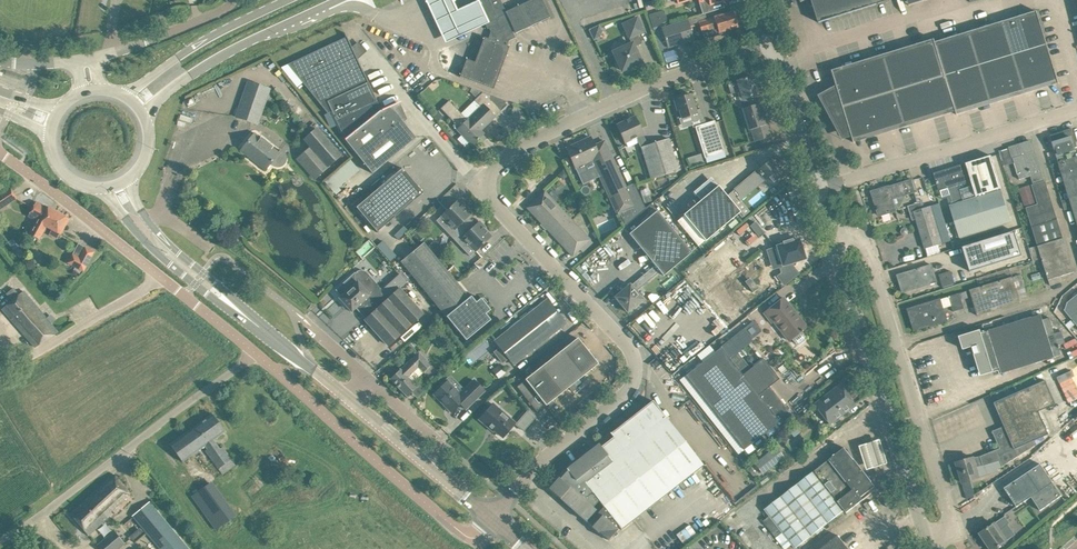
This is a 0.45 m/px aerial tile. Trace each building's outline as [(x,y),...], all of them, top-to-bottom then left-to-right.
[(446,39),(488,19),(479,0),(469,0),(456,6),(453,0),(427,0),(446,39)] [(504,7),(500,0),(474,0),(487,29),(489,28),(491,31),(488,39),(484,37),(475,62),(466,59),(460,77),(493,89),(509,46),(507,45),(509,40),(515,38),(512,32),(514,31),(515,33),(550,17),(542,0),(530,0),(505,11),(504,7)] [(722,1),(725,0),(698,0),(702,13),(701,14),(701,15),(705,14),(724,7),(722,1)] [(819,23),(890,0),(812,0),(819,23)] [(1037,11),(1036,11),(1037,15),(936,45),(935,39),(934,39),(935,42),(877,60),(876,57),(875,57),(876,60),(834,73),(833,70),(832,70),(838,89),(823,97),(844,135),(851,133),(854,143),(855,142),(854,139),(955,108),(957,115),(958,114),(957,111),(1057,80),(1058,83),(1059,83),(1037,11)] [(687,20),(690,27),(700,24),(702,32),(717,27),(718,32),(720,31),(720,33),(722,34),(728,32),(729,30),(728,29),(737,26),(732,12),(707,20),(705,14),(701,15),(687,19),(687,20)] [(651,15),(655,26),(662,23),(658,13),(651,15)] [(634,46),(641,43),(637,34),(644,31),(637,17),(623,24),(631,43),(613,52),(618,61),(616,63),(619,68),(621,68),(622,70),(624,69),(626,70),(631,68),(631,66),(641,62),(634,46)] [(690,27),(687,20),(661,28),(667,47),(687,41),(687,44),(690,54),(710,48),(707,38),(694,42),(693,39),(690,27)] [(593,40),(600,37),(601,31),(598,25),(589,29),(593,40)] [(306,56),(281,67),(297,87),(302,82),(327,113),(332,111),(345,140),(372,173),(416,138),(402,120),(403,119),(396,104),(398,103),(398,102),(381,110),(356,56),(363,50),(358,45),(352,47),(345,33),(344,33),(346,37),(306,56)] [(740,90),(743,99),(758,94),(752,76),(737,81),(737,82),(728,85),(730,93),(740,90)] [(236,117),(257,124),(269,89),(248,81),(236,117)] [(471,89),(470,92),(476,98),(482,92),(471,89)] [(506,101),(482,92),(476,98),(461,113),(449,100),(441,108),(455,123),(453,125),(462,135),(457,139),(464,146),(469,142),(472,145),(484,133),(481,130),(495,116),(493,114),(506,101)] [(673,99),(677,110),(679,109),(681,118),(689,115),(691,122),(693,127),(695,126),(705,123),(703,119),(700,108),(696,110),(691,95),(691,94),(673,99)] [(767,123),(765,124),(758,103),(742,108),(749,130),(751,129),(755,141),(771,136),(767,123)] [(438,112),(434,115),(440,122),(444,118),(438,112)] [(635,116),(616,125),(625,143),(636,138),(641,148),(641,147),(651,179),(679,170),(669,138),(648,145),(643,134),(635,116)] [(705,158),(724,152),(714,120),(705,123),(695,126),(705,158)] [(311,148),(300,157),(319,178),(332,167),(332,166),(343,156),(318,128),(304,140),(311,148)] [(1074,145),(1076,144),(1072,128),(1063,131),(1064,131),(1050,135),(1059,162),(1058,162),(1076,223),(1076,154),(1074,145)] [(284,153),(283,151),(281,150),(278,153),(254,134),(241,150),(242,150),(243,149),(257,160),(256,162),(265,169),(270,163),(273,165),(274,166),(275,167),(277,167),(278,167),(280,167),(281,166),(282,166),(283,165),(285,163),(286,161),(286,160),(286,158),(286,157),(286,155),(285,154),(284,153)] [(590,137),(566,148),(579,175),(583,184),(593,179),(600,176),(617,214),(618,213),(624,227),(644,208),(633,183),(625,187),(609,151),(609,152),(599,156),(590,137)] [(1051,243),(1064,239),(1045,181),(1043,181),(1031,141),(999,151),(1000,155),(1001,155),(1000,151),(1009,148),(1019,180),(1032,176),(1035,184),(1032,185),(1038,204),(1026,208),(1037,246),(1038,247),(1051,243)] [(954,204),(950,206),(960,237),(1012,221),(991,156),(966,163),(977,197),(963,201),(958,185),(968,182),(963,164),(934,173),(940,191),(949,188),(954,204)] [(350,159),(325,181),(336,194),(341,190),(339,187),(359,170),(350,159)] [(770,159),(727,196),(732,202),(762,176),(771,187),(785,176),(770,159)] [(402,167),(356,207),(377,232),(424,193),(402,167)] [(562,170),(557,175),(562,180),(567,175),(562,170)] [(896,210),(893,200),(917,192),(913,180),(889,187),(872,192),(877,207),(876,207),(877,210),(878,210),(879,216),(883,215),(883,217),(885,218),(887,219),(889,217),(889,215),(889,213),(896,210)] [(699,247),(706,241),(705,241),(740,212),(736,207),(732,202),(727,196),(718,185),(712,190),(700,200),(691,207),(683,214),(685,217),(678,222),(699,247)] [(11,190),(10,188),(0,194),(0,209),(17,198),(11,190)] [(572,256),(590,239),(544,191),(527,208),(572,256)] [(1033,192),(1021,195),(1024,206),(1036,202),(1033,192)] [(654,193),(642,197),(645,204),(656,200),(654,193)] [(457,200),(441,215),(451,226),(446,230),(453,238),(472,221),(468,217),(472,213),(466,207),(465,208),(457,200)] [(39,239),(46,226),(54,211),(45,206),(44,207),(36,202),(28,216),(37,221),(30,234),(39,239)] [(744,216),(750,211),(742,202),(741,203),(736,207),(740,212),(744,216)] [(939,204),(931,207),(923,209),(921,203),(909,206),(912,217),(915,217),(925,249),(942,243),(942,241),(950,239),(939,204)] [(663,275),(692,252),(657,210),(629,233),(655,265),(631,285),(630,284),(615,297),(615,298),(614,299),(620,304),(627,312),(643,299),(636,291),(660,271),(663,275)] [(57,239),(60,233),(68,219),(54,211),(46,226),(51,229),(48,235),(57,239)] [(472,221),(453,238),(461,246),(466,241),(475,251),(491,236),(483,228),(485,227),(479,221),(475,225),(472,221)] [(404,225),(395,234),(399,238),(408,230),(404,225)] [(1015,231),(963,247),(970,271),(1023,255),(1015,231)] [(777,247),(774,248),(782,273),(778,276),(784,284),(798,273),(792,265),(791,263),(805,258),(799,239),(792,241),(792,240),(783,242),(784,244),(776,246),(777,247)] [(1042,259),(1048,280),(1074,272),(1064,239),(1051,243),(1038,247),(1037,246),(1030,248),(1030,251),(1034,260),(1034,261),(1042,259)] [(401,261),(446,316),(469,297),(424,242),(401,261)] [(746,263),(732,246),(734,244),(733,243),(731,245),(730,243),(696,272),(713,293),(712,294),(730,316),(750,299),(733,278),(748,265),(747,263),(748,262),(748,261),(746,263)] [(435,256),(443,249),(439,244),(431,251),(435,256)] [(85,247),(79,258),(72,254),(68,263),(83,271),(94,252),(85,247)] [(942,254),(922,256),(923,264),(938,262),(938,259),(943,258),(942,254)] [(474,264),(479,269),(487,263),(481,257),(474,264)] [(935,264),(898,275),(903,292),(938,282),(939,287),(954,283),(951,271),(950,270),(938,274),(935,264)] [(356,272),(355,273),(355,274),(354,275),(354,276),(354,277),(354,278),(355,280),(355,281),(356,281),(357,282),(341,296),(340,298),(351,311),(355,308),(355,307),(366,298),(376,309),(399,289),(406,282),(397,273),(381,288),(379,286),(367,273),(366,272),(365,271),(364,270),(363,270),(362,270),(361,270),(360,270),(359,270),(358,271),(357,271),(356,272)] [(1012,278),(970,290),(978,315),(1020,303),(1018,297),(1027,295),(1020,275),(1012,278)] [(700,300),(686,281),(661,299),(674,318),(700,300)] [(399,289),(376,309),(365,319),(388,345),(422,314),(399,289)] [(2,309),(35,347),(58,332),(51,324),(49,325),(44,320),(46,318),(23,291),(2,309)] [(959,294),(949,297),(953,311),(964,308),(961,300),(968,298),(968,297),(966,292),(959,294)] [(1067,303),(1064,310),(1076,325),(1076,295),(1067,303)] [(446,316),(466,340),(490,320),(485,314),(490,310),(482,300),(480,298),(476,302),(471,296),(469,297),(446,316)] [(783,297),(764,313),(771,322),(774,319),(790,339),(791,338),(795,343),(798,344),(804,339),(805,336),(801,332),(802,331),(801,330),(806,326),(783,297)] [(499,347),(493,352),(502,364),(509,358),(513,364),(566,323),(547,299),(495,341),(499,347)] [(947,320),(943,308),(940,299),(908,309),(915,330),(947,320)] [(997,374),(1001,373),(1061,355),(1059,348),(1060,348),(1059,345),(1066,343),(1062,331),(1055,333),(1050,317),(1043,320),(1041,314),(982,333),(981,330),(961,336),(965,349),(975,346),(984,373),(993,370),(994,372),(997,374)] [(691,370),(685,375),(691,383),(707,402),(744,449),(748,454),(764,441),(764,438),(762,435),(765,433),(768,438),(786,423),(785,421),(793,415),(769,385),(778,378),(779,378),(763,358),(747,371),(735,355),(753,341),(752,339),(761,331),(754,321),(744,329),(691,370)] [(443,329),(431,339),(439,347),(450,337),(443,329)] [(598,364),(577,338),(525,379),(525,380),(517,386),(537,412),(545,405),(546,405),(598,364)] [(436,370),(431,365),(418,352),(411,360),(400,370),(400,369),(390,379),(407,396),(417,387),(407,377),(418,367),(428,378),(436,370)] [(490,358),(484,362),(489,368),(495,364),(490,358)] [(474,380),(465,389),(450,375),(445,380),(438,387),(439,388),(434,394),(451,412),(460,403),(465,409),(484,390),(474,380)] [(957,464),(955,465),(957,474),(960,473),(963,483),(980,477),(998,472),(997,469),(1003,467),(1002,466),(1045,439),(1045,437),(1050,434),(1039,411),(1055,404),(1056,404),(1051,394),(1049,388),(1045,380),(1029,388),(1029,387),(994,403),(995,403),(1008,433),(1006,434),(1004,439),(1004,441),(1006,446),(1004,447),(1004,446),(980,456),(981,458),(974,460),(973,457),(956,462),(957,464)] [(851,391),(844,382),(816,404),(830,423),(856,404),(848,394),(851,391)] [(560,498),(571,508),(586,521),(595,509),(592,507),(598,500),(603,506),(618,526),(621,529),(703,465),(652,400),(611,433),(610,432),(610,433),(613,437),(601,446),(599,443),(566,469),(567,470),(560,478),(559,477),(549,488),(560,498)] [(503,437),(515,423),(493,404),(480,419),(488,426),(489,425),(503,437)] [(529,408),(516,424),(523,430),(536,417),(529,408)] [(222,474),(235,465),(222,447),(219,449),(213,440),(225,431),(212,414),(170,444),(182,462),(205,445),(207,449),(205,450),(222,474)] [(883,438),(862,445),(870,469),(891,462),(883,438)] [(776,447),(755,463),(762,473),(784,457),(776,447)] [(871,494),(869,491),(875,486),(844,447),(765,510),(769,516),(763,521),(784,548),(787,548),(792,545),(795,548),(844,510),(846,513),(871,494)] [(1041,464),(1014,482),(1004,488),(1017,507),(1032,497),(1041,511),(1062,495),(1041,464)] [(114,474),(70,514),(88,534),(111,514),(109,512),(130,493),(114,474)] [(220,531),(235,520),(212,490),(197,501),(220,531)] [(967,499),(975,494),(974,490),(965,493),(967,499)] [(721,502),(729,512),(737,505),(729,495),(721,502)] [(132,516),(160,548),(188,548),(149,502),(132,516)] [(616,528),(618,526),(603,506),(598,513),(601,516),(592,526),(601,534),(608,540),(613,534),(614,536),(618,534),(616,531),(617,529),(616,528)] [(1005,516),(980,533),(991,548),(995,548),(1007,541),(999,530),(1010,523),(1005,516)] [(98,545),(101,548),(119,548),(125,544),(114,531),(98,545)] [(821,548),(849,548),(838,535),(821,548)]
